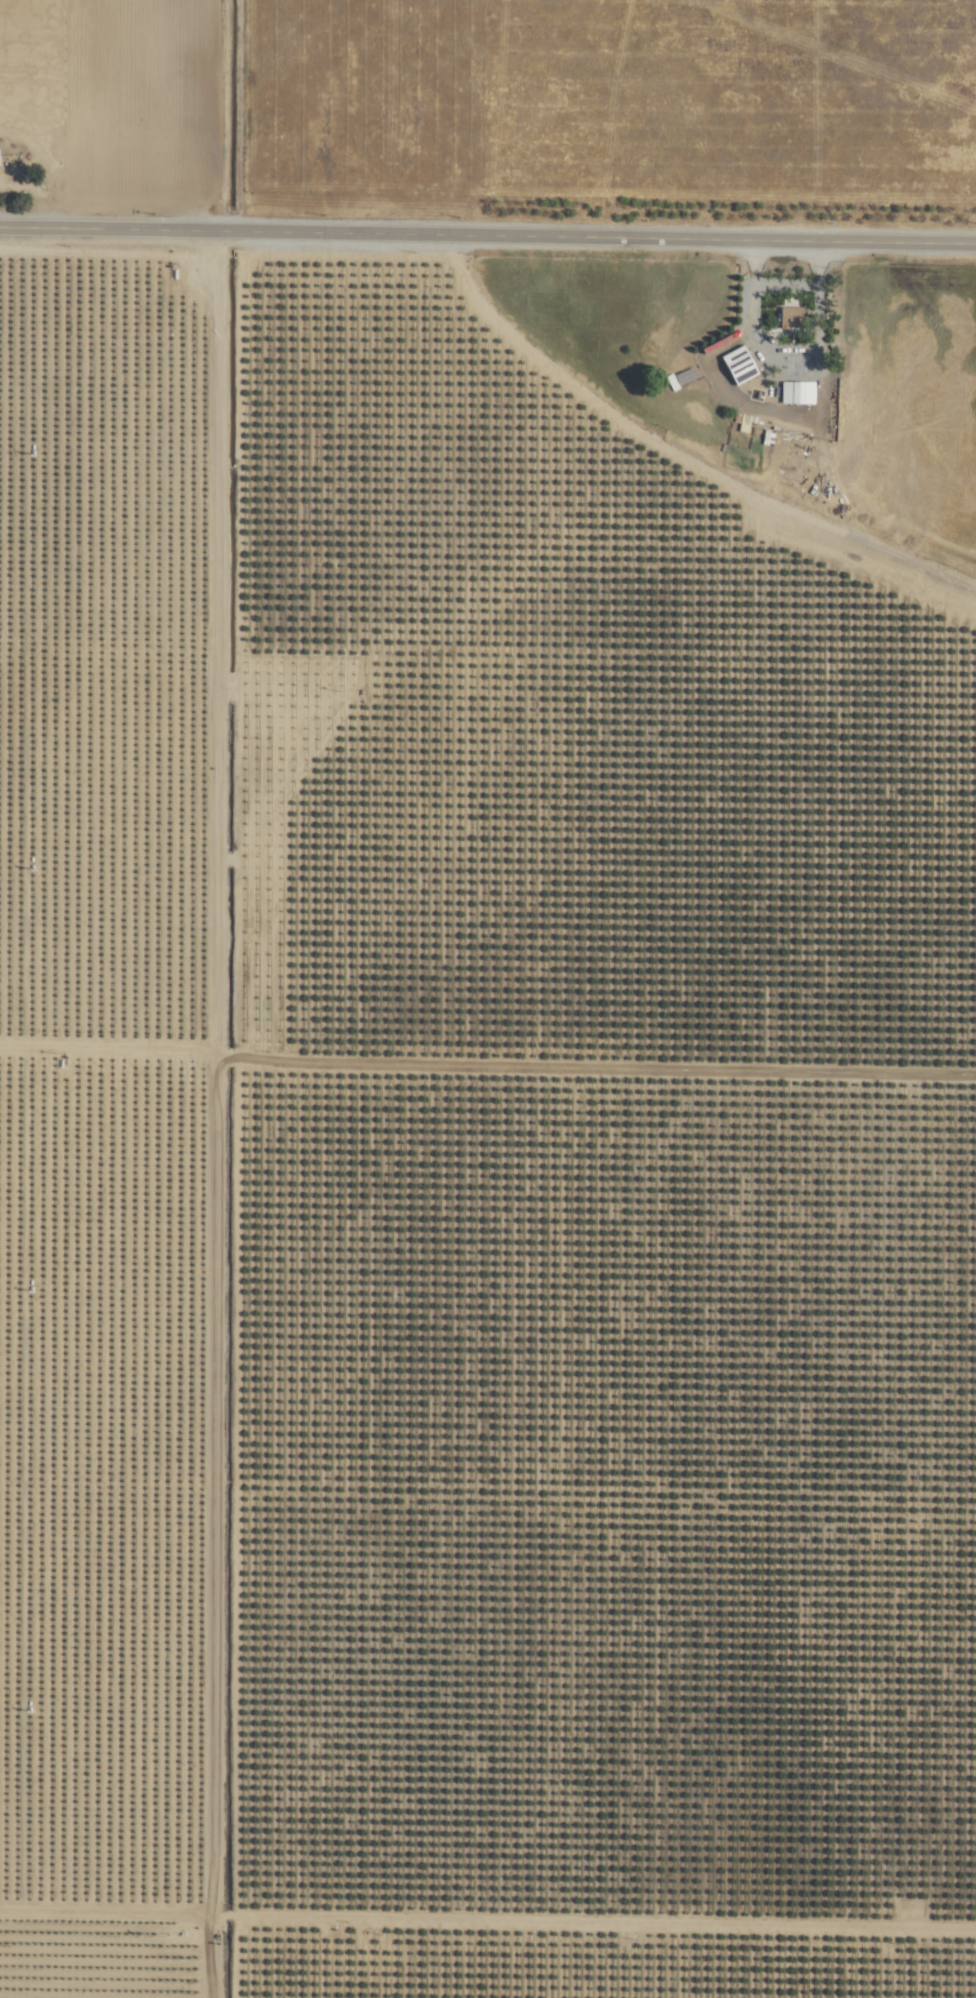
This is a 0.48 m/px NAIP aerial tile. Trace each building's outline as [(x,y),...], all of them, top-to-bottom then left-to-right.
[(802,308),(781,307),(780,329),(801,330),(802,308)] [(736,385),(759,373),(745,344),(722,356),(736,385)] [(666,377),(671,389),(697,379),(692,367),(666,377)] [(781,403),(815,404),(815,382),(781,381),(781,403)]
